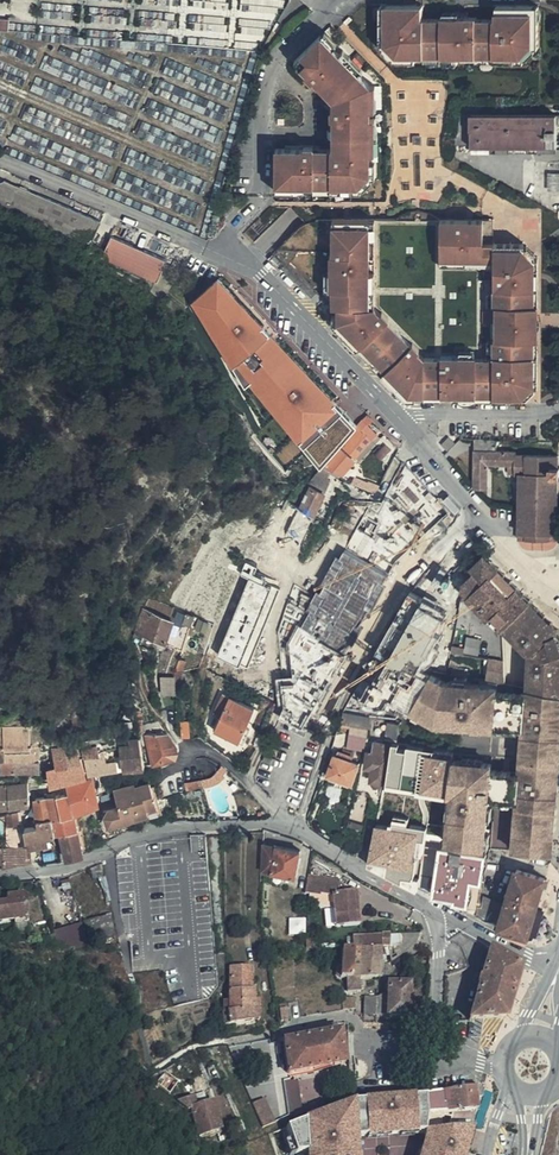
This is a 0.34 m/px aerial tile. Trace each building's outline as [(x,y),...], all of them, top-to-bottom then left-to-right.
[(208,14),(209,8),(221,9),(222,0),(196,0),(195,13),(208,14)] [(387,5),(380,5),(380,47),(395,62),(419,62),(419,56),(399,56),(392,49),(392,38),(387,38),(387,5)] [(419,5),(387,5),(387,38),(392,38),(392,49),(399,56),(419,56),(427,55),(521,55),(529,50),(529,39),(534,39),(534,5),(497,5),(497,16),(419,16),(419,5)] [(540,5),(534,5),(534,39),(529,39),(529,50),(521,55),(427,55),(427,62),(524,62),(540,47),(540,5)] [(193,33),(191,45),(210,47),(211,35),(193,33)] [(342,55),(322,36),(296,62),(306,73),(317,84),(332,102),(332,106),(330,106),(330,120),(332,120),(332,149),(314,149),(314,147),(299,147),(299,149),(276,149),(276,187),(358,187),(371,171),(371,163),(371,153),(371,119),(371,110),(371,85),(359,73),(342,55)] [(345,52),(342,55),(359,73),(363,69),(345,52)] [(306,73),(305,74),(315,85),(317,84),(306,73)] [(557,147),(557,116),(460,115),(454,145),(471,145),(472,146),(557,147)] [(378,119),(371,119),(371,153),(378,153),(378,152),(379,150),(379,147),(380,145),(380,143),(381,140),(381,137),(381,134),(381,131),(380,128),(380,125),(379,123),(378,121),(378,119)] [(377,163),(371,163),(371,171),(358,187),(276,187),(276,192),(362,192),(377,175),(377,163)] [(4,182),(0,183),(0,210),(90,248),(100,222),(4,182)] [(276,250),(331,308),(331,288),(329,289),(329,253),(331,253),(331,224),(331,220),(315,220),(315,221),(313,222),(311,222),(308,223),(304,225),(301,226),(298,228),(294,230),(291,232),(288,234),(285,238),(282,240),(280,244),(278,246),(276,250)] [(370,224),(331,224),(331,253),(329,253),(329,289),(331,288),(331,308),(331,322),(380,373),(388,366),(416,395),(516,395),(527,382),(528,261),(517,252),(493,252),(493,244),(482,244),(483,221),(439,220),(439,225),(438,260),(493,261),(492,267),(492,305),(497,305),(497,340),(492,340),(492,362),(477,362),(477,358),(442,358),(442,362),(426,362),(375,308),(369,308),(370,224)] [(376,220),(331,220),(331,224),(370,224),(369,308),(375,308),(376,224),(376,220)] [(439,220),(376,220),(376,224),(375,308),(426,362),(442,362),(442,358),(477,358),(477,362),(492,362),(492,340),(497,340),(497,305),(492,305),(492,267),(438,267),(438,260),(439,225),(439,220)] [(493,221),(483,221),(482,244),(493,244),(493,221)] [(160,280),(167,255),(112,238),(104,263),(160,280)] [(534,253),(524,244),(517,252),(528,261),(534,253)] [(537,388),(537,258),(528,261),(527,382),(537,388)] [(201,279),(187,269),(180,278),(194,288),(201,279)] [(243,300),(218,278),(201,297),(206,302),(210,305),(212,307),(212,311),(215,313),(217,314),(219,314),(222,316),(243,300)] [(190,299),(173,287),(167,295),(184,307),(190,299)] [(246,303),(243,300),(222,316),(225,319),(226,318),(234,312),(241,307),(246,303)] [(256,310),(248,301),(246,303),(241,307),(248,316),(242,321),(244,324),(252,333),(263,324),(254,311),(256,310)] [(236,331),(244,324),(242,321),(234,312),(226,318),(236,331)] [(222,316),(219,314),(212,319),(222,331),(230,341),(234,349),(241,345),(238,338),(234,333),(227,323),(225,319),(222,316)] [(242,353),(232,358),(234,363),(245,359),(242,353)] [(244,390),(254,385),(265,380),(254,357),(235,366),(233,367),(244,390)] [(537,388),(527,382),(516,395),(416,395),(388,366),(380,373),(410,404),(525,405),(537,388)] [(365,414),(360,420),(356,425),(362,431),(368,425),(372,421),(365,414)] [(362,431),(356,425),(339,445),(355,459),(377,434),(368,425),(362,431)] [(377,434),(355,459),(359,462),(381,438),(377,434)] [(475,439),(473,488),(487,488),(488,465),(507,466),(507,474),(519,475),(517,533),(526,533),(551,534),(556,534),(558,460),(558,455),(517,454),(516,452),(497,450),(498,441),(475,439)] [(498,441),(497,450),(516,452),(517,454),(558,455),(558,445),(498,441)] [(382,460),(390,450),(384,443),(375,453),(382,460)] [(319,468),(318,469),(330,474),(338,477),(355,459),(339,445),(319,468)] [(100,461),(96,454),(88,458),(92,466),(100,461)] [(318,469),(299,483),(301,484),(291,504),(313,516),(330,481),(327,480),(330,474),(318,469)] [(376,492),(379,485),(370,482),(369,483),(356,478),(352,483),(376,492)] [(291,504),(288,502),(284,509),(288,511),(278,531),(281,533),(284,535),(280,543),(288,548),(284,557),(292,561),(300,545),(313,516),(291,504)] [(394,508),(382,503),(380,503),(376,512),(390,519),(394,508)] [(362,547),(374,552),(386,527),(374,522),(369,532),(362,544),(362,547)] [(369,532),(367,530),(357,526),(350,539),(362,544),(369,532)] [(278,531),(274,530),(269,540),(276,543),(281,533),(278,531)] [(276,553),(284,557),(288,548),(280,543),(276,553)] [(292,636),(297,682),(298,691),(321,704),(391,580),(343,553),(340,550),(320,588),(292,636)] [(515,582),(486,554),(482,558),(522,598),(525,596),(526,595),(522,590),(515,582)] [(482,558),(467,573),(463,588),(503,628),(508,624),(528,604),(530,601),(525,596),(522,598),(482,558)] [(254,576),(258,569),(245,563),(239,576),(248,580),(215,658),(237,668),(239,663),(246,666),(280,587),(254,576)] [(406,652),(414,639),(410,636),(412,633),(425,640),(443,608),(411,590),(354,692),(373,703),(398,659),(403,650),(406,652)] [(530,601),(528,604),(544,619),(558,634),(558,627),(532,600),(530,601)] [(148,601),(133,642),(154,649),(156,642),(165,645),(172,622),(154,615),(157,604),(148,601)] [(528,604),(508,624),(519,636),(522,634),(528,640),(529,631),(544,619),(528,604)] [(214,624),(196,618),(194,626),(202,629),(201,632),(210,635),(214,624)] [(544,619),(529,631),(528,640),(537,650),(536,662),(536,672),(532,672),(531,688),(558,693),(558,634),(544,619)] [(522,634),(519,636),(526,644),(528,640),(522,634)] [(528,640),(526,644),(533,651),(537,650),(528,640)] [(448,672),(452,652),(414,647),(411,666),(448,672)] [(504,659),(490,657),(486,680),(505,683),(504,659)] [(178,661),(173,682),(174,691),(183,691),(183,675),(186,662),(178,661)] [(253,693),(266,700),(272,677),(256,672),(252,686),(255,687),(253,693)] [(174,691),(173,682),(161,683),(163,696),(174,696),(174,691)] [(221,717),(214,731),(244,743),(250,729),(245,727),(254,708),(223,695),(214,715),(221,717)] [(139,712),(135,713),(138,733),(144,732),(139,712)] [(341,714),(338,722),(351,724),(352,715),(341,714)] [(180,720),(182,739),(187,738),(190,737),(189,719),(180,720)] [(162,726),(158,721),(145,725),(146,730),(162,726)] [(41,759),(41,744),(40,742),(31,742),(29,724),(3,726),(3,730),(4,761),(11,761),(35,760),(41,759)] [(153,763),(174,758),(175,757),(176,756),(176,752),(176,748),(175,744),(173,741),(169,735),(168,733),(146,735),(153,763)] [(130,743),(119,744),(120,747),(123,769),(135,767),(144,765),(140,737),(138,737),(130,738),(130,743)] [(383,788),(368,865),(377,869),(392,877),(410,886),(417,872),(420,855),(429,797),(448,798),(454,753),(436,750),(399,744),(393,742),(392,752),(386,789),(383,788)] [(52,784),(54,784),(81,777),(77,759),(75,760),(71,745),(54,748),(57,765),(48,768),(49,773),(51,783),(52,784)] [(90,749),(79,751),(81,758),(91,756),(91,753),(90,749)] [(91,756),(81,758),(84,776),(91,775),(101,772),(111,771),(117,770),(115,761),(110,761),(109,756),(106,757),(105,750),(91,753),(91,756)] [(351,784),(359,764),(351,761),(353,756),(337,752),(328,775),(351,784)] [(386,789),(392,752),(386,752),(386,754),(367,752),(365,769),(371,770),(370,782),(379,784),(379,788),(383,788),(386,789)] [(36,772),(35,760),(11,761),(12,773),(36,772)] [(223,775),(226,770),(221,766),(212,776),(185,781),(183,775),(165,779),(156,791),(159,798),(169,796),(177,793),(181,790),(182,788),(185,788),(186,791),(203,787),(203,786),(210,784),(215,782),(220,779),(223,778),(224,777),(223,775)] [(75,814),(88,809),(99,805),(96,792),(103,790),(100,778),(93,778),(76,784),(67,787),(66,787),(69,795),(58,797),(63,816),(75,814)] [(157,808),(153,792),(149,781),(114,791),(116,799),(118,807),(108,810),(105,817),(107,826),(149,814),(149,811),(157,808)] [(19,807),(22,807),(29,806),(28,789),(27,783),(14,785),(15,791),(7,791),(7,788),(0,788),(0,809),(19,807)] [(181,809),(177,793),(169,796),(173,811),(181,809)] [(59,817),(63,816),(58,797),(47,799),(51,817),(59,817)] [(442,843),(448,798),(429,797),(420,855),(425,856),(427,844),(440,846),(441,846),(442,843)] [(37,820),(51,817),(47,799),(34,801),(35,810),(37,820)] [(7,827),(19,825),(18,814),(7,816),(7,827)] [(66,859),(84,855),(75,814),(63,816),(59,817),(51,817),(55,834),(60,834),(66,859)] [(53,835),(55,834),(51,817),(37,820),(38,826),(25,829),(27,841),(53,835)] [(278,847),(280,834),(264,829),(263,833),(262,844),(264,844),(263,863),(266,863),(265,871),(272,872),(272,874),(295,878),(300,852),(278,847)] [(95,848),(108,840),(104,832),(92,839),(95,848)] [(55,843),(53,835),(27,841),(28,849),(34,848),(42,846),(53,843),(55,843)] [(54,863),(61,861),(57,842),(55,843),(53,843),(54,849),(43,851),(42,846),(34,848),(35,864),(54,863)] [(425,856),(420,855),(417,872),(410,886),(433,897),(440,846),(427,844),(425,856)] [(440,846),(433,897),(476,916),(478,905),(486,854),(442,846),(441,846),(440,846)] [(2,847),(0,847),(0,863),(3,863),(3,868),(17,865),(24,865),(26,864),(27,850),(26,848),(2,847)] [(529,935),(545,877),(517,869),(507,905),(501,927),(529,935)] [(337,881),(308,875),(307,886),(307,893),(312,894),(330,898),(331,908),(333,928),(357,925),(353,892),(334,895),(337,881)] [(330,898),(312,894),(309,904),(331,908),(330,898)] [(5,897),(6,903),(0,904),(0,921),(14,920),(27,919),(25,895),(5,897)] [(501,927),(507,905),(483,895),(481,906),(478,905),(476,916),(501,927)] [(114,934),(109,916),(86,923),(90,941),(114,934)] [(307,932),(307,917),(291,917),(291,932),(307,932)] [(28,932),(27,919),(14,920),(16,932),(28,932)] [(84,922),(58,927),(62,948),(88,944),(84,922)] [(524,945),(529,935),(501,927),(499,934),(524,945)] [(28,943),(39,944),(40,935),(29,934),(28,943)] [(418,941),(421,934),(387,936),(388,949),(391,962),(399,956),(418,941)] [(39,944),(58,946),(55,937),(40,935),(39,944)] [(352,937),(353,949),(382,949),(388,949),(387,936),(352,937)] [(342,978),(347,978),(350,978),(352,962),(353,949),(343,949),(341,965),(340,977),(342,978)] [(353,949),(352,962),(380,963),(382,949),(353,949)] [(520,967),(490,951),(481,979),(480,978),(477,988),(478,988),(468,1019),(505,1019),(520,967)] [(360,978),(383,976),(384,963),(380,963),(352,962),(350,978),(347,978),(348,991),(360,990),(360,978)] [(224,1025),(253,1020),(254,999),(254,990),(250,989),(249,967),(229,967),(229,1000),(224,1000),(224,1011),(222,1012),(224,1025)] [(387,990),(377,997),(376,1015),(408,1016),(409,984),(388,984),(387,990)] [(376,1015),(377,997),(363,996),(363,1015),(376,1015)] [(354,997),(342,997),(342,1008),(354,1009),(354,997)] [(286,1011),(278,1012),(281,1024),(289,1022),(286,1011)] [(339,1032),(338,1024),(282,1033),(283,1042),(339,1032)] [(143,1040),(139,1028),(134,1030),(139,1047),(143,1047),(142,1041),(143,1040)] [(339,1032),(283,1042),(288,1074),(344,1064),(339,1032)] [(178,1082),(159,1068),(146,1076),(169,1094),(178,1082)] [(208,1088),(202,1075),(192,1079),(197,1092),(208,1088)] [(475,1111),(482,1089),(425,1095),(425,1115),(442,1115),(441,1105),(444,1105),(445,1114),(448,1115),(475,1111)] [(221,1129),(213,1102),(197,1105),(194,1095),(178,1100),(188,1110),(192,1108),(200,1134),(221,1129)] [(263,1127),(277,1121),(267,1095),(252,1101),(263,1127)] [(425,1115),(425,1095),(414,1096),(413,1116),(424,1116),(425,1115)] [(295,1154),(357,1154),(356,1136),(416,1134),(413,1116),(414,1096),(354,1099),(286,1124),(295,1151),(295,1154)] [(470,1128),(475,1111),(448,1115),(449,1121),(449,1124),(448,1130),(466,1129),(470,1128)] [(448,1130),(447,1130),(446,1130),(442,1154),(448,1154),(462,1154),(468,1135),(464,1134),(466,1129),(448,1130)]
